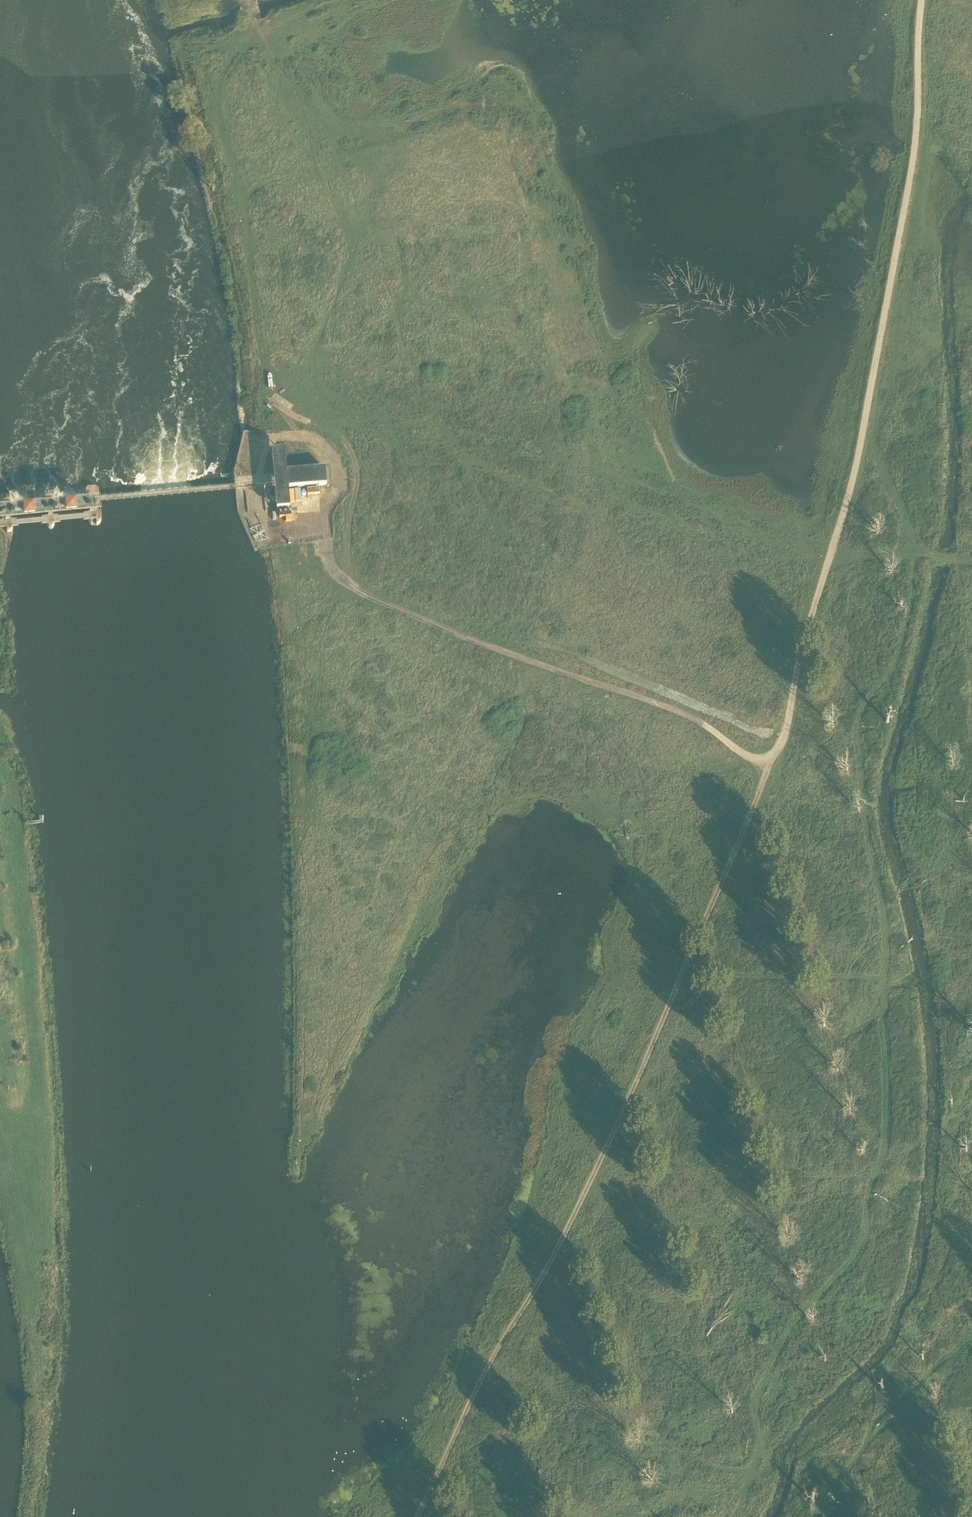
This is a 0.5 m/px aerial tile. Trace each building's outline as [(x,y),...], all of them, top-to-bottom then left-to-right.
[(285,471),(288,471),(287,452),(273,453),(278,512),(292,511),(290,488),(287,488),(285,471)] [(288,471),(285,471),(287,488),(290,488),(319,486),(318,469),(288,471)]
